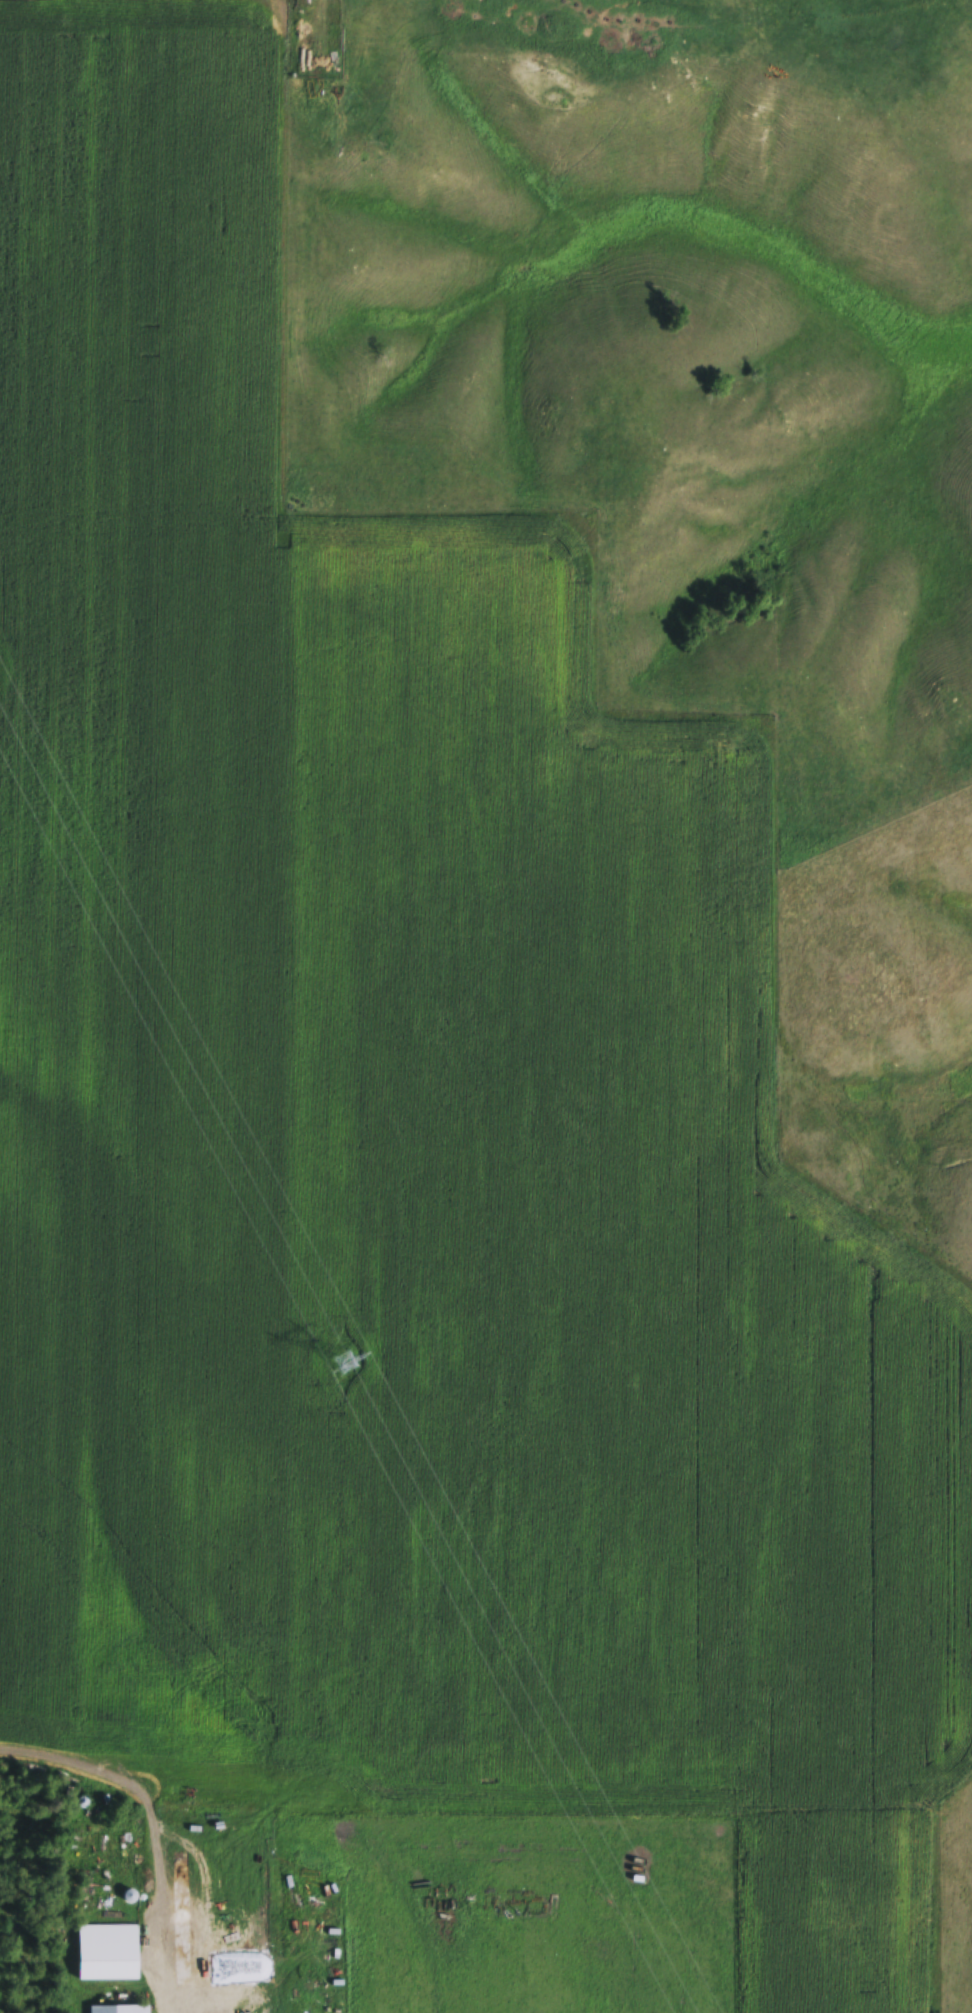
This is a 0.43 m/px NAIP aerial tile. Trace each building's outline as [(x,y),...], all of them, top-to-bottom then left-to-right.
[(82,1929),(83,1983),(140,1983),(140,1928),(82,1929)] [(235,1956),(235,1988),(262,1988),(262,1956),(235,1956)]
